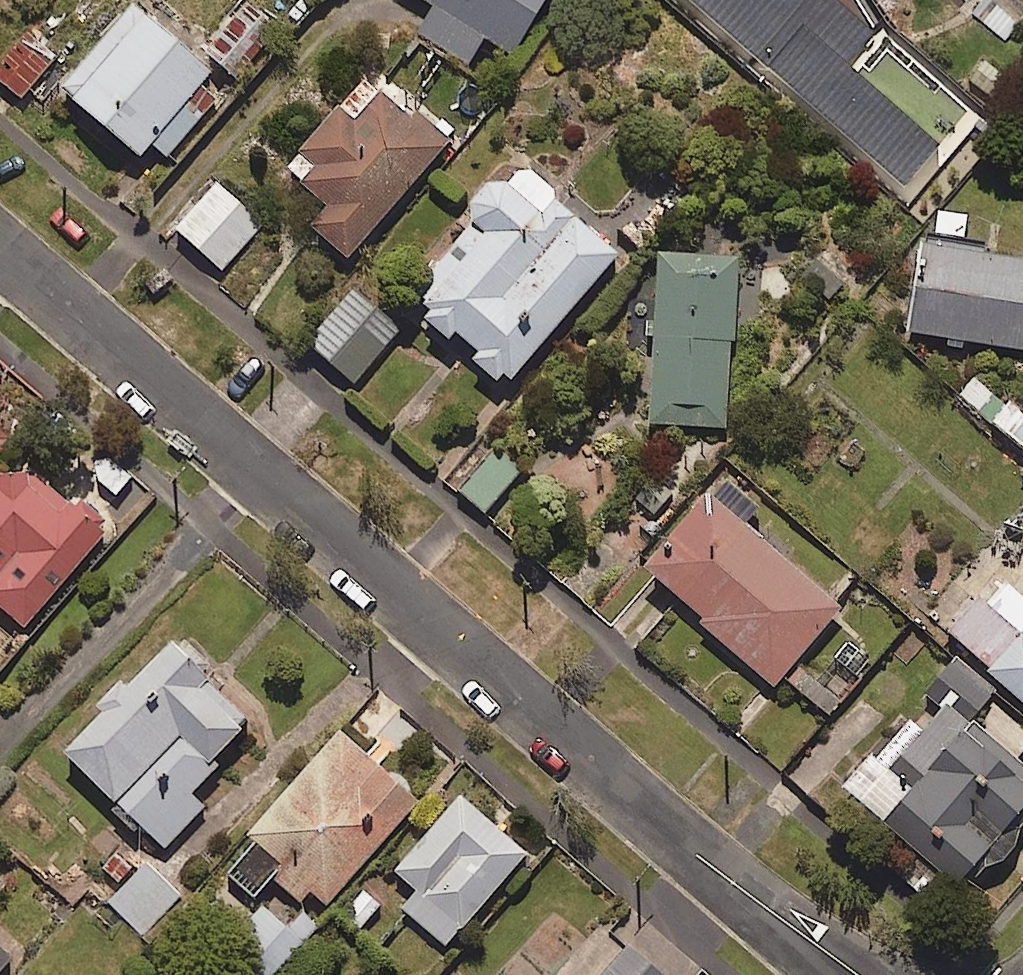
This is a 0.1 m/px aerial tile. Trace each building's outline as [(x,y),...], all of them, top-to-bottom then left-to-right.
[(432,7),(417,33),(467,63),(482,37),(509,53),(541,0),(420,0),(432,7)] [(761,84),(784,57),(736,14),(748,0),(666,0),(761,84)] [(211,68),(128,1),(55,91),(137,157),(148,143),(167,158),(206,109),(189,96),(211,68)] [(19,40),(0,66),(0,82),(22,98),(49,61),(19,40)] [(445,142),(363,72),(280,168),(324,206),(307,226),(345,258),(445,142)] [(453,333),(474,350),(467,359),(494,381),(501,372),(511,381),(616,254),(551,201),(557,193),(521,163),(502,185),(491,176),(462,210),(470,216),(406,294),(425,309),(415,321),(443,345),(453,333)] [(260,224),(215,183),(174,229),(219,269),(260,224)] [(931,207),(928,237),(966,241),(969,210),(931,207)] [(917,245),(905,335),(1022,350),(1022,259),(917,245)] [(735,257),(654,254),(648,424),(725,427),(735,257)] [(400,327),(353,287),(306,343),(353,383),(400,327)] [(0,429),(0,452),(11,439),(0,429)] [(518,473),(494,450),(458,490),(483,512),(518,473)] [(0,467),(0,599),(28,623),(109,532),(39,469),(0,467)] [(752,508),(717,478),(640,567),(706,623),(702,627),(771,687),(840,607),(740,521),(752,508)] [(998,578),(946,635),(1022,704),(1022,600),(998,578)] [(202,806),(192,797),(218,769),(208,760),(245,720),(200,679),(210,669),(173,634),(61,755),(163,849),(202,806)] [(956,660),(876,756),(912,786),(880,824),(954,886),(977,858),(991,870),(1018,838),(1005,827),(1022,805),(1022,767),(967,720),(992,691),(956,660)] [(415,800),(336,731),(244,838),(251,843),(225,874),(252,897),(270,876),(300,901),(308,891),(324,905),(415,800)] [(524,854),(459,796),(392,871),(412,888),(397,905),(443,945),(524,854)] [(179,893),(145,862),(108,903),(142,934),(179,893)] [(15,957),(0,943),(0,973),(15,957)] [(625,945),(599,974),(659,974),(625,945)]
